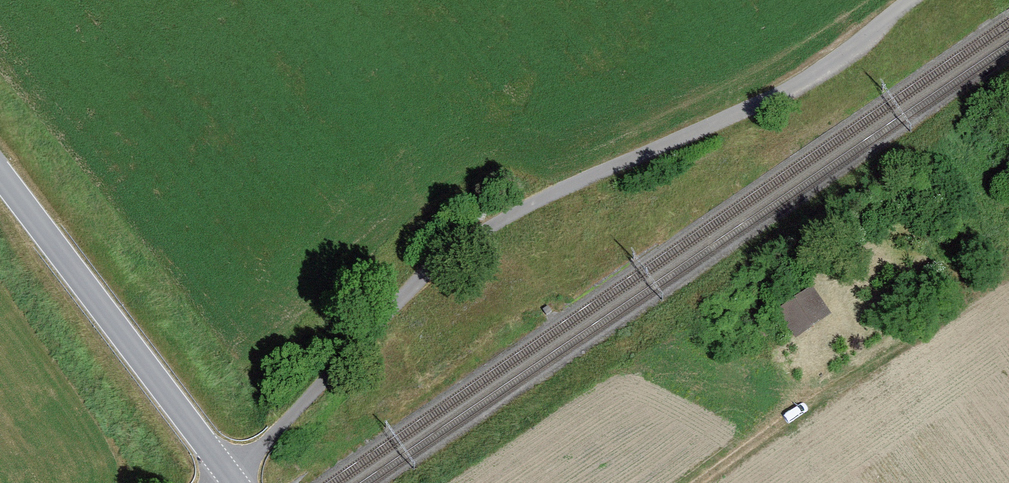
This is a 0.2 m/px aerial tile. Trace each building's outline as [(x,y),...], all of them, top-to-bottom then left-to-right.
[(779,307),(798,337),(834,314),(815,285),(779,307)]
